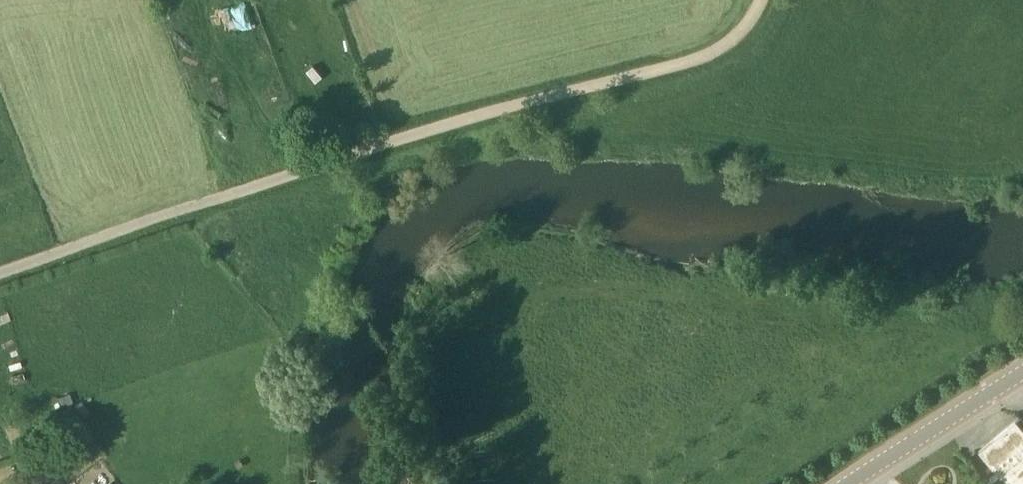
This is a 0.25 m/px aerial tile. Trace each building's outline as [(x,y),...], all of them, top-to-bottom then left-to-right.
[(71,394),(59,398),(61,405),(73,401),(71,394)] [(1020,417),(986,445),(990,451),(984,456),(1000,474),(989,483),(990,483),(1022,483),(1022,420),(1020,417)]
